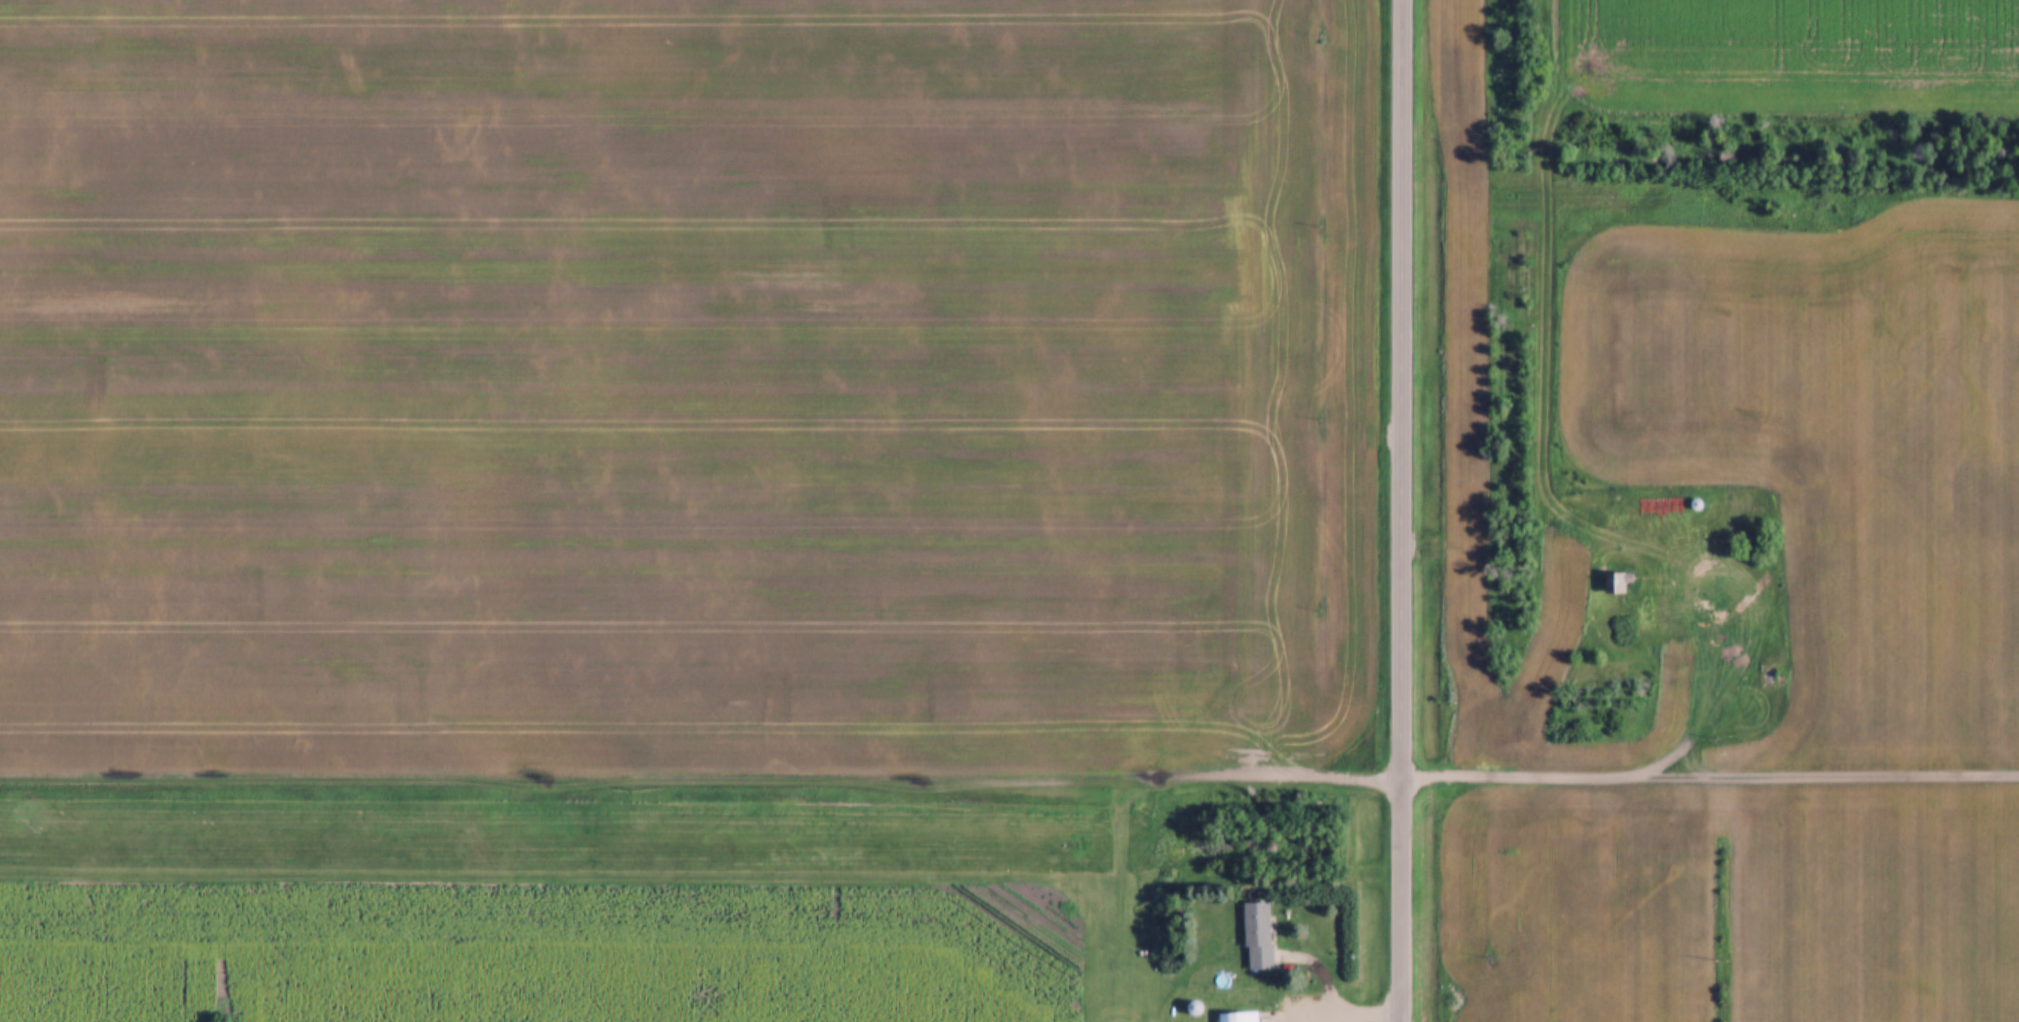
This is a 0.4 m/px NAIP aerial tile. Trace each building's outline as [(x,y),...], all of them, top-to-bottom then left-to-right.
[(1606,595),(1626,595),(1626,584),(1634,584),(1634,575),(1606,574),(1606,595)] [(1244,902),(1268,902),(1268,941),(1272,941),(1272,969),(1248,969),(1248,941),(1244,941),(1244,902)] [(1192,1010),(1195,1009),(1198,1006),(1199,1003),(1198,999),(1195,997),(1191,996),(1188,997),(1185,999),(1184,1003),(1185,1006),(1188,1009),(1192,1010)] [(1256,1008),(1256,1021),(1217,1021),(1217,1008),(1256,1008)]
